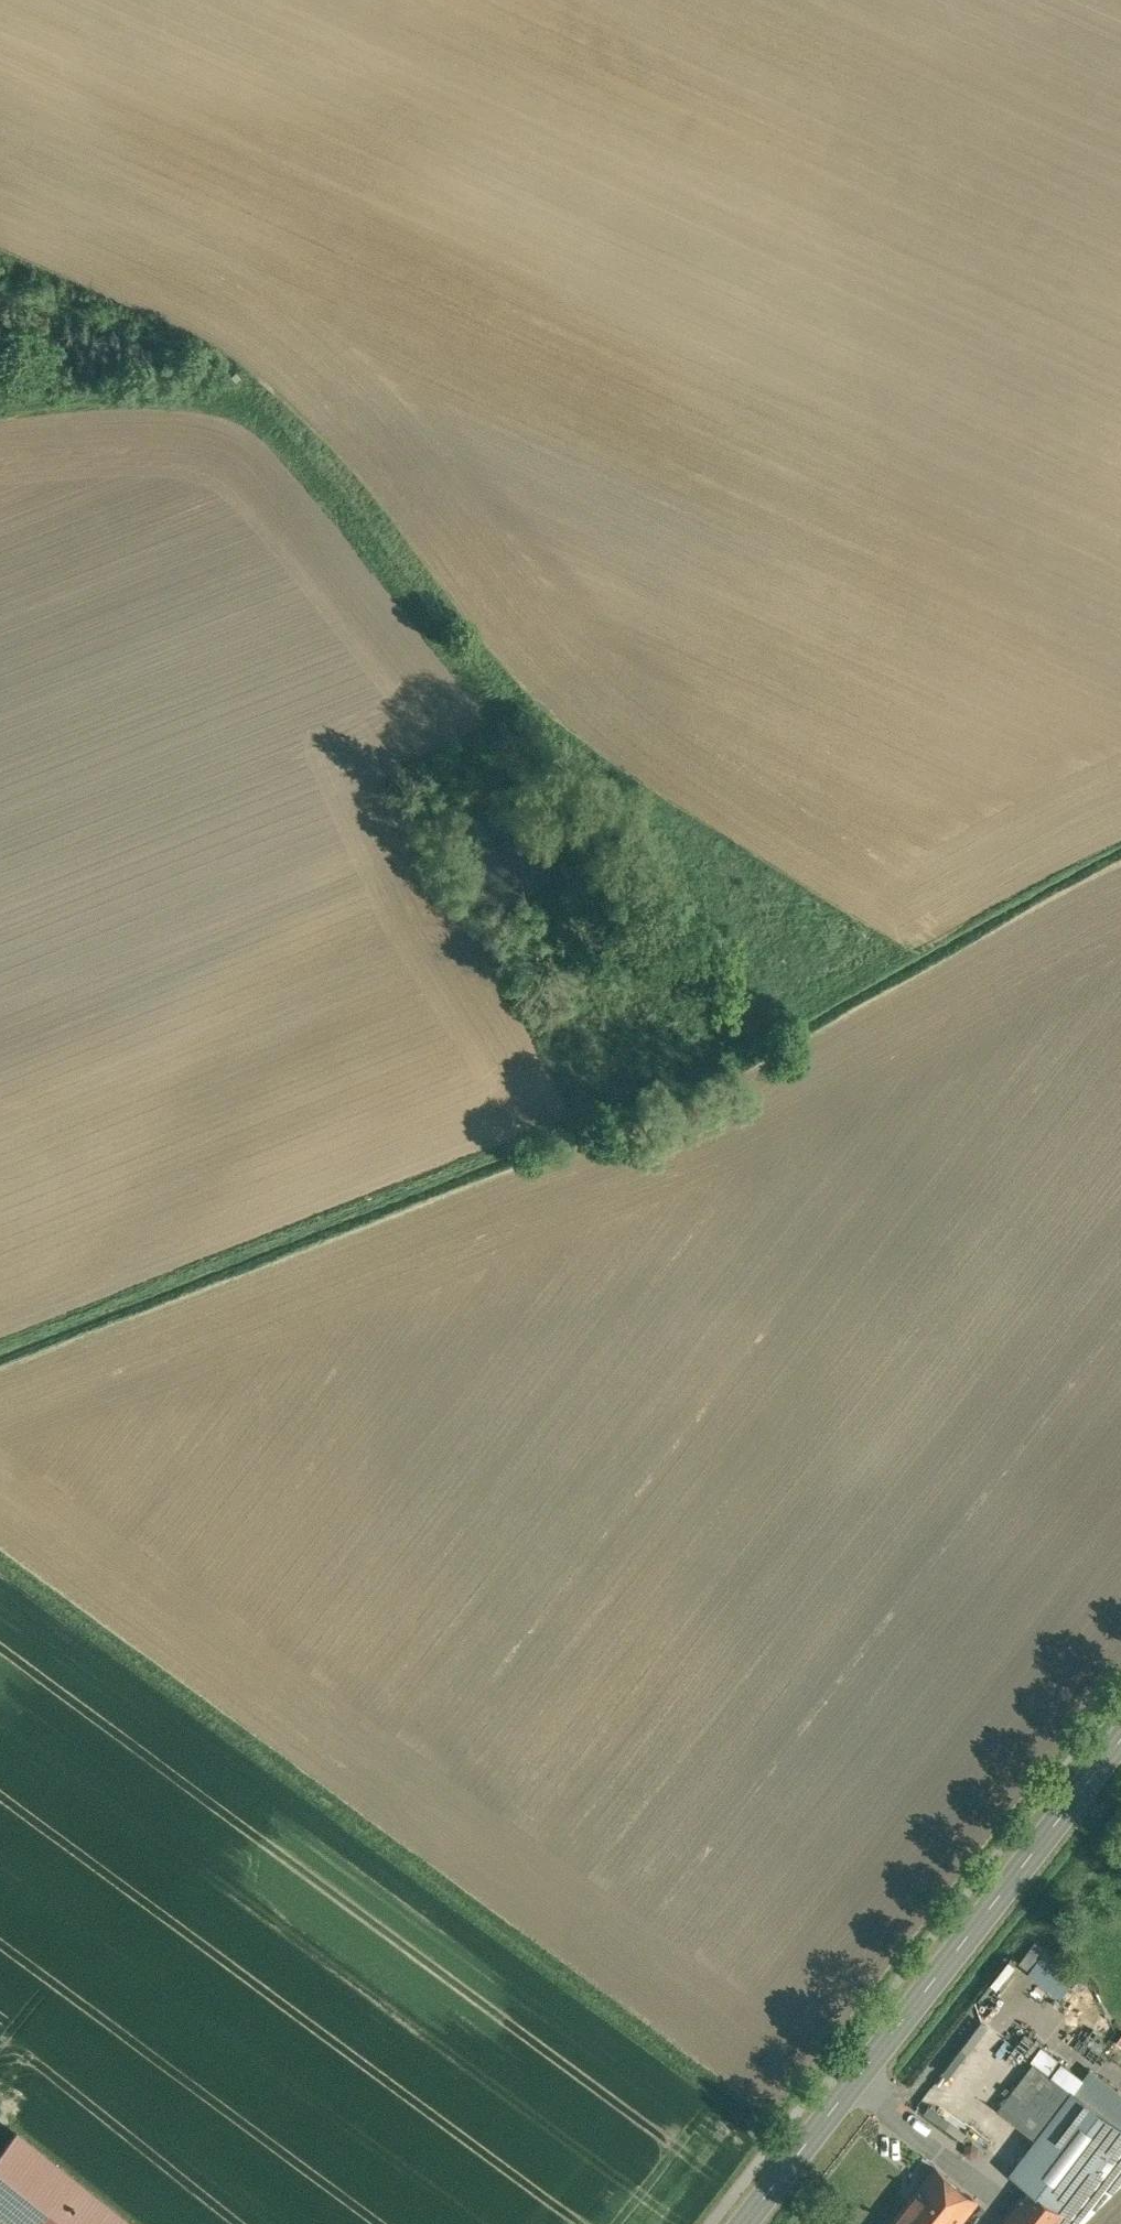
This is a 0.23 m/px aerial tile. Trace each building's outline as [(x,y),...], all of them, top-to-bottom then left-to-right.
[(1018,1963),(1062,1995),(1081,1970),(1036,1937),(1018,1963)] [(974,2008),(995,2021),(997,2018),(991,2014),(1022,1965),(1007,1956),(974,2008)] [(1073,2090),(1034,2061),(998,2108),(1037,2138),(1073,2090)] [(1002,2223),(1080,2223),(1120,2183),(1120,2127),(1073,2090),(1037,2138),(1011,2171),(1031,2186),(1002,2223)] [(17,2130),(0,2150),(0,2217),(9,2223),(132,2223),(17,2130)] [(890,2223),(956,2223),(976,2200),(936,2167),(890,2223)]
